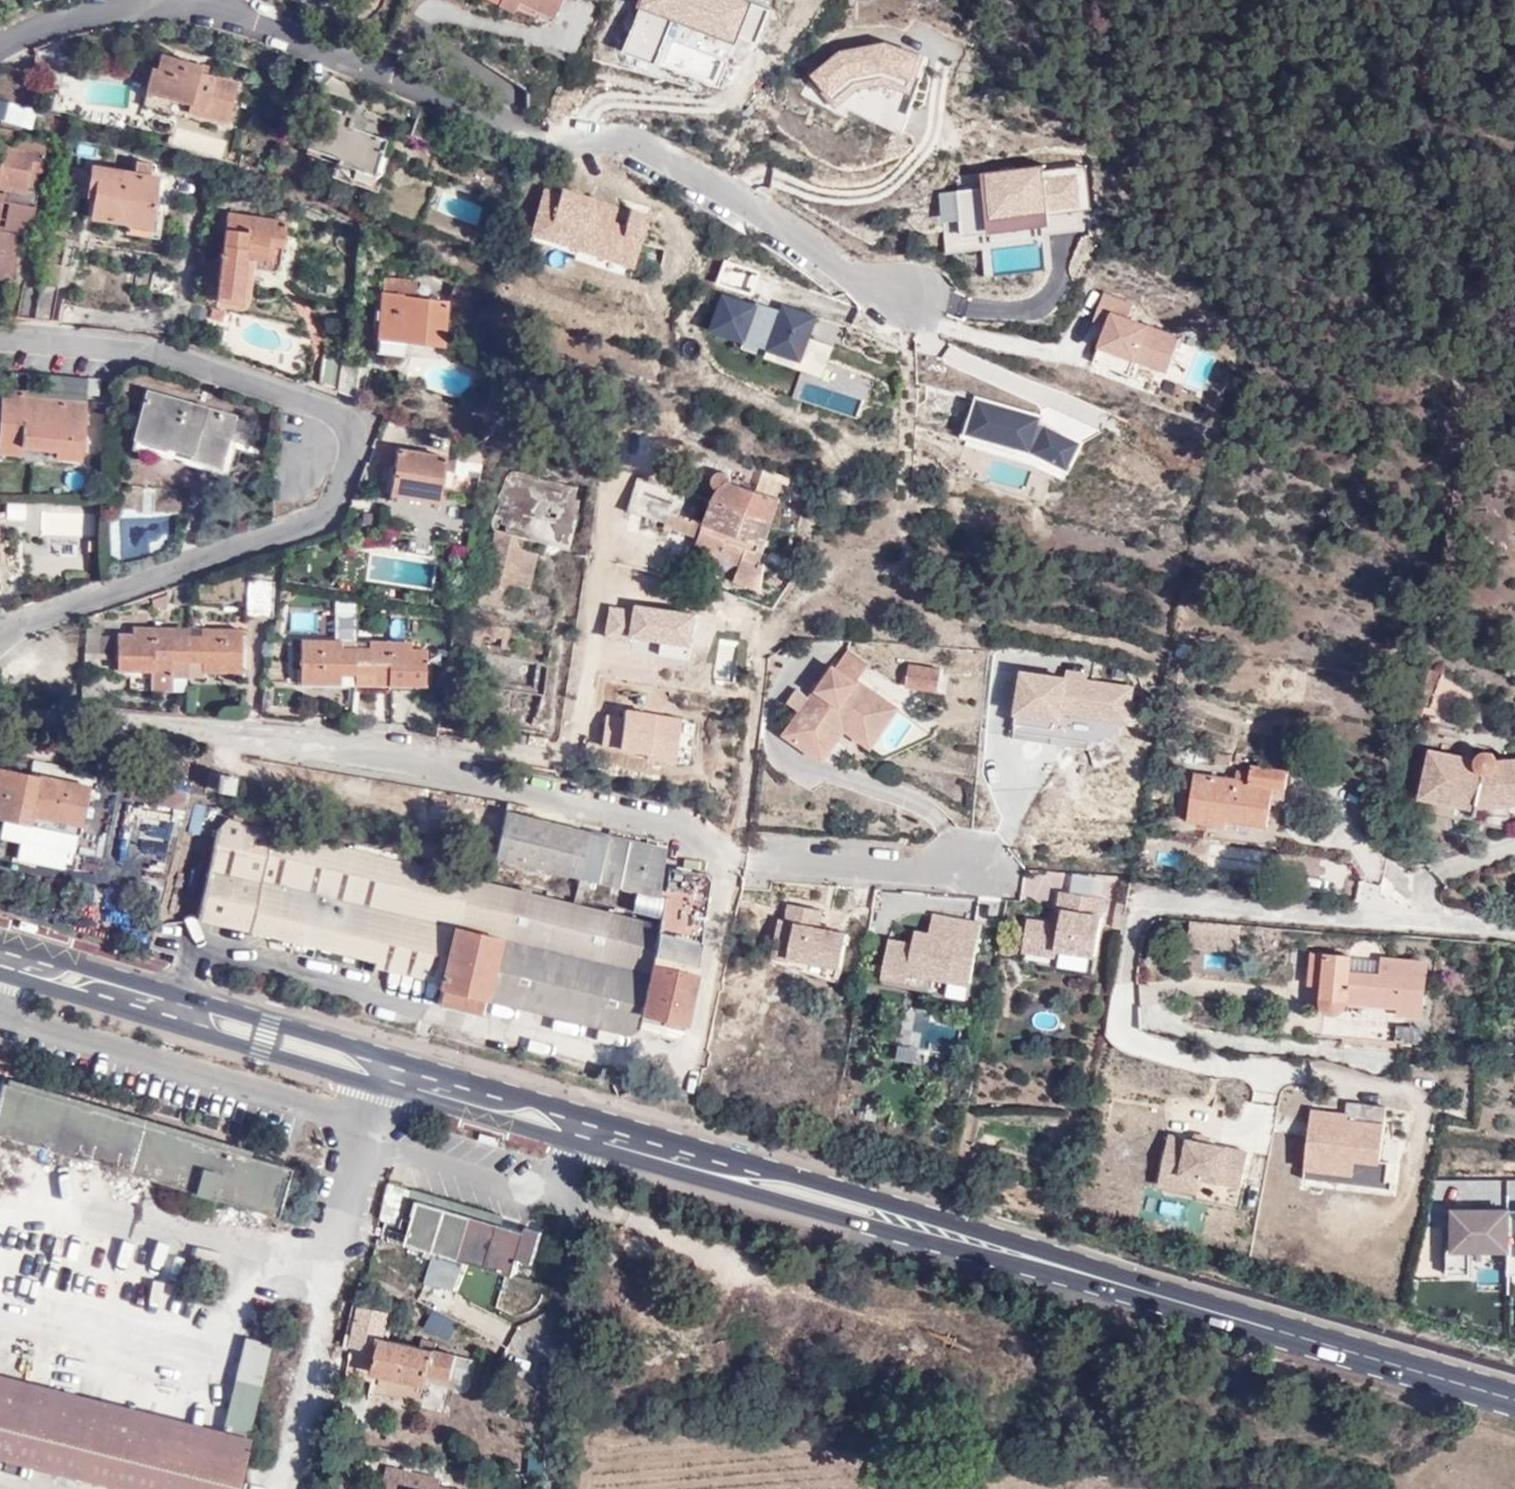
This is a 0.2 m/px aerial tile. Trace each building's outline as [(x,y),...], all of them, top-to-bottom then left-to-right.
[(508,20),(516,4),(507,0),(469,0),(508,20)] [(557,0),(507,0),(516,4),(548,19),(557,0)] [(626,52),(665,67),(674,42),(728,62),(758,43),(769,11),(739,0),(645,0),(626,52)] [(845,46),(808,80),(836,112),(858,92),(880,89),(910,99),(924,55),(888,41),(845,46)] [(224,130),(239,93),(205,78),(208,70),(172,57),(165,73),(157,71),(149,91),(204,113),(201,122),(224,130)] [(0,117),(0,125),(29,128),(31,107),(2,103),(0,117)] [(370,174),(383,138),(346,124),(348,115),(318,103),(304,142),(339,156),(336,161),(370,174)] [(50,153),(12,145),(16,131),(0,127),(0,216),(32,222),(39,189),(29,187),(32,171),(45,172),(50,153)] [(1041,162),(980,171),(981,183),(987,227),(1047,216),(1041,172),(1041,162)] [(1081,166),(1041,172),(1047,216),(1090,210),(1081,166)] [(90,220),(54,214),(50,239),(153,256),(161,205),(154,204),(156,177),(90,167),(87,189),(96,192),(90,220)] [(981,183),(958,187),(960,231),(987,227),(981,183)] [(559,194),(542,187),(528,237),(544,244),(559,194)] [(559,190),(559,194),(544,244),(627,277),(640,248),(620,239),(627,213),(559,190)] [(651,214),(629,207),(627,213),(620,239),(640,248),(651,214)] [(227,214),(218,275),(240,278),(244,252),(265,254),(267,239),(282,239),(284,221),(227,214)] [(20,233),(0,231),(0,276),(17,276),(20,233)] [(27,264),(17,314),(35,316),(44,266),(27,264)] [(35,316),(51,318),(58,268),(44,266),(35,316)] [(240,278),(218,275),(216,295),(238,298),(240,278)] [(1105,288),(1093,322),(1107,326),(1111,314),(1129,320),(1134,301),(1105,288)] [(439,345),(443,301),(382,292),(378,337),(439,345)] [(758,306),(724,294),(710,338),(744,349),(758,306)] [(780,314),(766,356),(802,367),(810,338),(819,317),(784,303),(780,314)] [(780,314),(758,306),(744,349),(766,356),(780,314)] [(1129,320),(1111,314),(1107,326),(1098,354),(1168,377),(1179,337),(1129,320)] [(802,367),(766,356),(763,364),(821,385),(834,348),(810,338),(802,367)] [(334,397),(341,361),(322,358),(317,391),(334,397)] [(360,364),(341,361),(334,397),(353,405),(360,364)] [(248,431),(252,411),(143,388),(133,440),(168,448),(164,461),(183,467),(186,459),(218,466),(226,427),(248,431)] [(85,406),(25,399),(25,396),(0,394),(0,451),(19,453),(20,443),(57,447),(57,457),(79,460),(85,406)] [(1041,419),(976,397),(964,441),(1029,462),(1039,424),(1041,419)] [(1039,424),(1029,462),(1065,482),(1084,447),(1039,424)] [(481,476),(485,456),(461,445),(456,477),(467,480),(468,473),(481,476)] [(437,502),(443,459),(395,451),(389,495),(437,502)] [(720,475),(713,478),(711,483),(711,490),(717,494),(728,487),(728,482),(726,478),(720,475)] [(626,489),(634,508),(654,500),(646,481),(626,489)] [(728,487),(717,494),(705,524),(698,541),(695,548),(759,568),(780,504),(728,487)] [(532,525),(532,505),(507,506),(507,525),(532,525)] [(548,538),(565,543),(573,518),(556,513),(548,538)] [(705,524),(668,514),(661,531),(698,541),(705,524)] [(170,539),(169,518),(107,521),(108,559),(149,557),(148,540),(170,539)] [(524,549),(526,535),(493,530),(480,601),(510,605),(513,585),(528,586),(534,551),(524,549)] [(186,606),(186,583),(151,594),(151,611),(186,606)] [(247,613),(269,617),(274,589),(252,585),(247,613)] [(87,616),(84,663),(117,664),(117,673),(149,674),(149,690),(186,692),(187,664),(201,664),(202,676),(240,675),(241,632),(200,632),(199,641),(173,639),(172,631),(132,629),(132,638),(96,636),(87,616)] [(510,644),(514,625),(471,621),(469,640),(510,644)] [(423,687),(426,652),(412,652),(412,646),(370,644),(369,653),(341,652),(340,644),(302,642),(302,685),(423,687)] [(869,664),(847,649),(837,667),(856,681),(857,679),(869,664)] [(940,691),(942,668),(910,663),(907,687),(940,691)] [(813,697),(783,736),(822,765),(843,738),(870,755),(899,711),(857,679),(856,681),(837,667),(813,697)] [(1132,688),(1022,672),(1015,723),(1052,729),(1051,737),(1091,742),(1112,735),(1116,732),(1118,729),(1119,719),(1127,720),(1132,688)] [(1015,723),(1013,739),(1050,744),(1051,737),(1052,729),(1015,723)] [(1230,759),(1230,749),(1212,747),(1213,757),(1230,759)] [(1490,761),(1488,753),(1480,747),(1472,758),(1427,749),(1418,797),(1479,808),(1514,803),(1514,758),(1490,761)] [(1283,784),(1285,767),(1246,761),(1244,780),(1192,772),(1187,819),(1226,825),(1227,818),(1264,823),(1269,784),(1283,784)] [(86,787),(0,768),(0,819),(77,835),(86,787)] [(232,791),(235,777),(221,776),(219,789),(232,791)] [(187,814),(189,793),(135,784),(132,804),(187,814)] [(709,884),(704,871),(661,861),(663,850),(505,811),(492,856),(660,902),(654,925),(234,816),(218,832),(198,918),(372,964),(370,973),(434,990),(567,1026),(564,1037),(612,1051),(620,1031),(630,1032),(637,1026),(675,1038),(679,1033),(709,884)] [(1098,881),(1073,876),(1070,895),(1096,899),(1098,881)] [(1058,893),(1054,924),(1059,924),(1061,914),(1104,921),(1105,900),(1096,899),(1070,895),(1058,893)] [(795,926),(819,932),(823,913),(791,903),(786,923),(795,926)] [(930,934),(915,931),(912,947),(906,978),(968,992),(981,923),(934,914),(930,934)] [(1104,921),(1061,914),(1059,924),(1053,958),(1094,967),(1104,921)] [(1054,924),(1028,919),(1023,953),(1053,958),(1059,924),(1054,924)] [(786,923),(782,923),(775,958),(788,961),(795,926),(786,923)] [(1236,951),(1236,924),(1188,924),(1188,951),(1236,951)] [(819,932),(795,926),(788,961),(838,978),(849,938),(819,932)] [(912,947),(888,941),(881,983),(905,988),(906,978),(912,947)] [(1426,1013),(1429,959),(1383,956),(1382,971),(1344,969),(1345,953),(1313,949),(1310,969),(1322,970),(1320,1003),(1333,1009),(1341,1007),(1347,999),(1401,1004),(1401,1011),(1426,1013)] [(273,1219),(283,1177),(243,1168),(247,1151),(0,1091),(0,1153),(273,1219)] [(1348,1102),(1347,1115),(1349,1115),(1348,1120),(1385,1124),(1387,1106),(1348,1102)] [(1347,1115),(1312,1111),(1306,1167),(1328,1170),(1330,1155),(1381,1160),(1385,1124),(1348,1120),(1349,1115),(1347,1115)] [(1187,1138),(1169,1132),(1158,1188),(1195,1199),(1200,1181),(1179,1178),(1186,1145),(1187,1138)] [(1246,1160),(1186,1145),(1179,1178),(1200,1181),(1239,1195),(1246,1160)] [(1395,1162),(1381,1160),(1330,1155),(1328,1170),(1306,1167),(1304,1179),(1391,1189),(1395,1162)] [(534,1262),(542,1232),(527,1227),(525,1231),(488,1220),(490,1214),(415,1191),(403,1233),(410,1235),(408,1243),(435,1250),(425,1283),(454,1291),(465,1260),(514,1274),(518,1258),(534,1262)] [(1162,1201),(1160,1212),(1183,1217),(1185,1206),(1162,1201)] [(1453,1210),(1453,1240),(1448,1240),(1447,1274),(1471,1273),(1471,1250),(1509,1250),(1509,1274),(1514,1274),(1514,1210),(1453,1210)] [(387,1319),(360,1312),(351,1352),(374,1356),(371,1378),(426,1389),(429,1377),(452,1381),(456,1359),(432,1353),(432,1348),(422,1346),(419,1351),(382,1343),(387,1319)] [(246,1441),(272,1346),(247,1340),(220,1434),(246,1441)] [(351,1352),(345,1380),(370,1386),(371,1378),(374,1356),(351,1352)] [(0,1394),(0,1455),(134,1488),(235,1488),(243,1458),(0,1394)]
